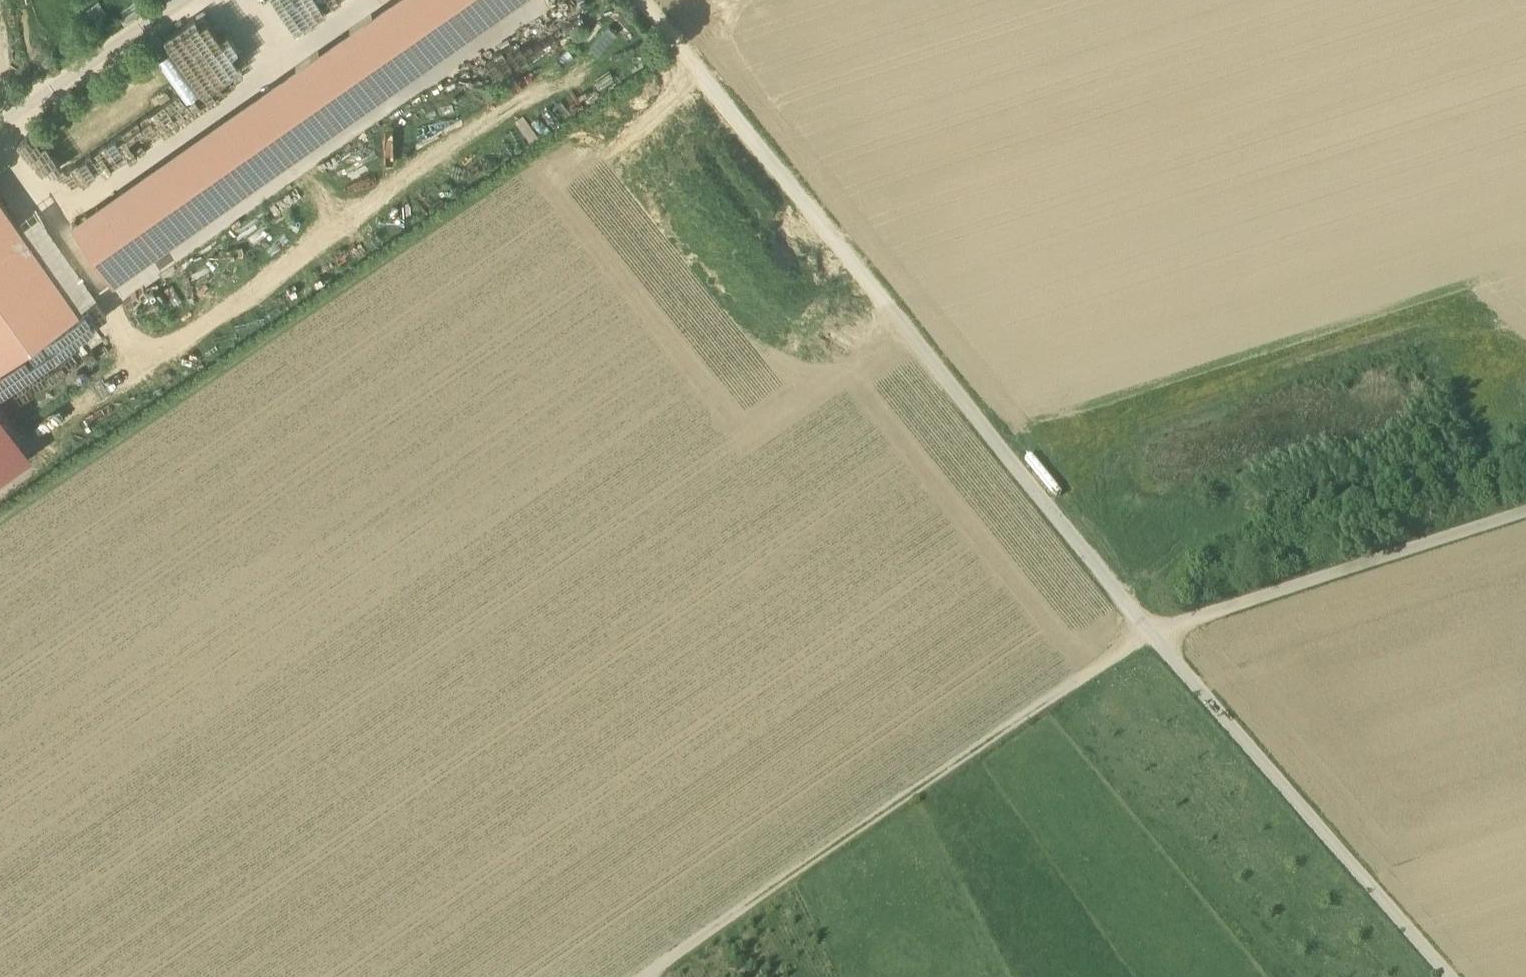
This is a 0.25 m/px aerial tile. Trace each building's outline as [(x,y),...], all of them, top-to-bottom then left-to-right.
[(519,0),(391,0),(70,225),(112,285),(519,0)] [(168,46),(155,54),(181,96),(193,88),(168,46)] [(86,151),(162,108),(144,77),(50,130),(75,174),(93,164),(86,151)] [(76,309),(15,223),(0,201),(0,363),(76,309)] [(34,209),(15,223),(76,309),(96,296),(34,209)] [(31,456),(0,411),(0,478),(31,456)]
